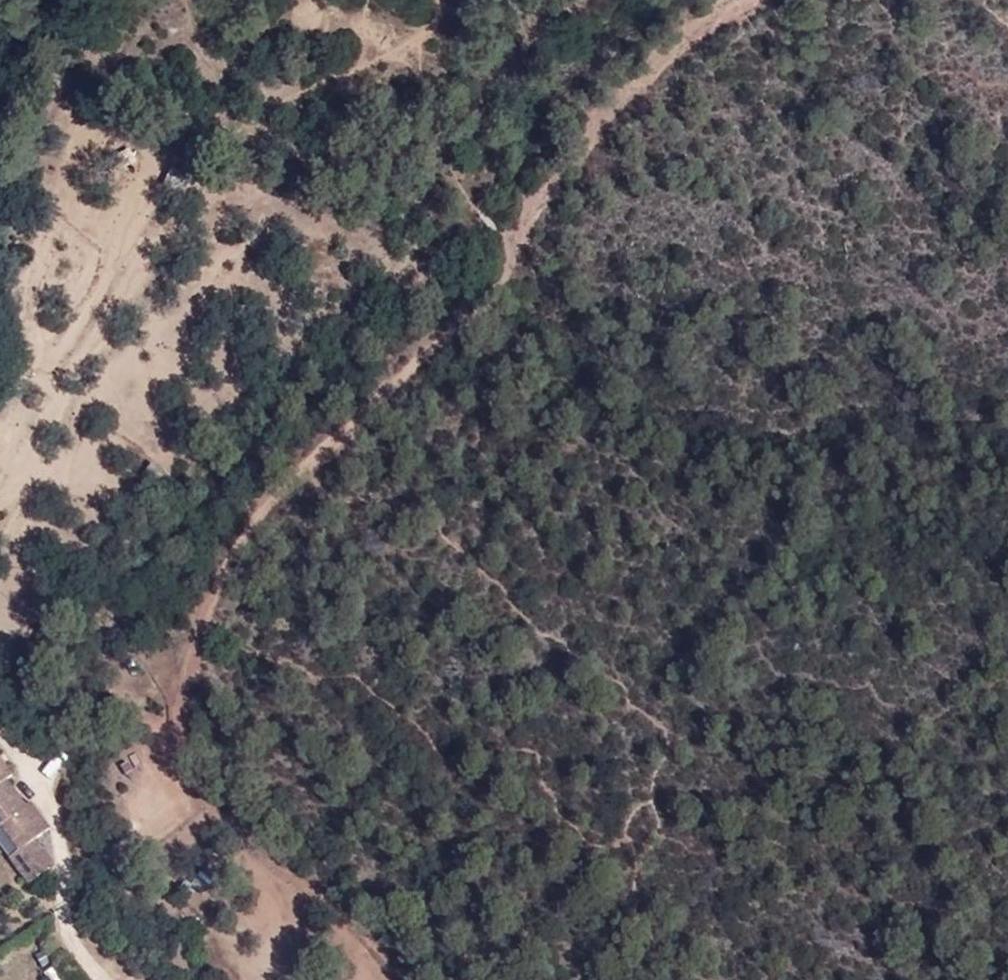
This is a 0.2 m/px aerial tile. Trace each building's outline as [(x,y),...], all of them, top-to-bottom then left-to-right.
[(6,781),(0,786),(0,828),(1,827),(19,851),(9,858),(29,885),(71,854),(31,802),(25,806),(6,781)]
